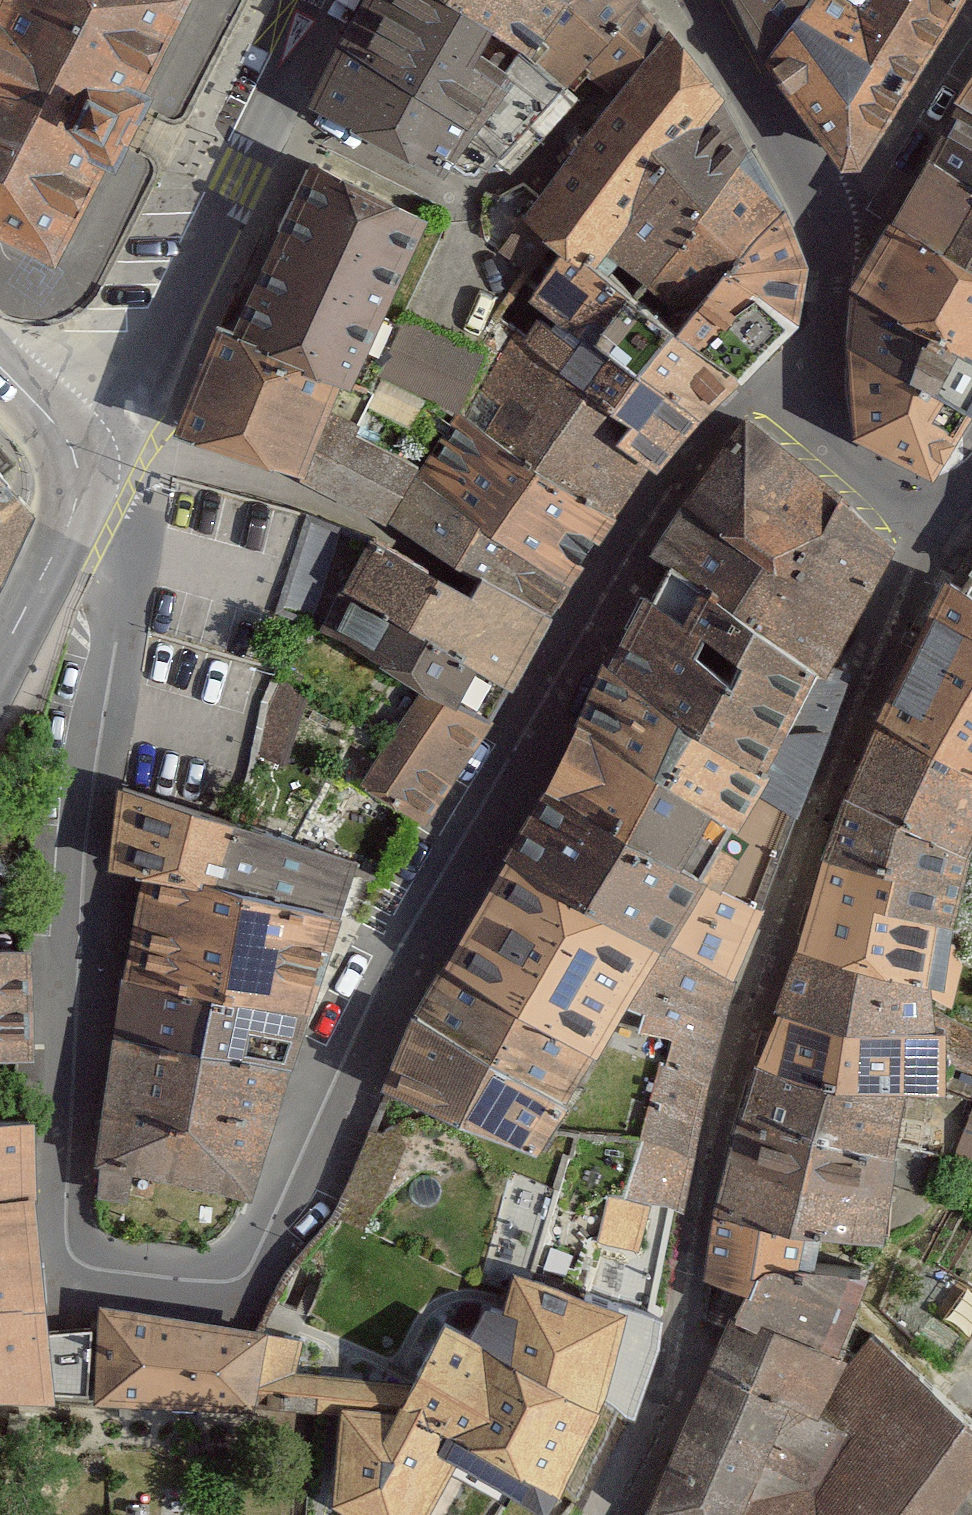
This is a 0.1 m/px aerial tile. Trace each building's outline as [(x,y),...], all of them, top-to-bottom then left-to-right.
[(55,255),(104,157),(115,163),(150,92),(138,86),(181,0),(0,0),(0,227),(55,255)] [(532,60),(434,0),(373,0),(316,99),(456,167),(473,144),(498,162),(573,89),(532,60)] [(532,60),(568,8),(554,0),(434,0),(532,60)] [(644,0),(573,0),(568,8),(532,60),(573,89),(588,70),(606,83),(622,94),(673,34),(658,17),(645,2),(644,0)] [(568,8),(573,0),(554,0),(568,8)] [(815,0),(737,0),(771,59),(815,0)] [(771,59),(840,172),(861,170),(959,0),(815,0),(771,59)] [(596,127),(663,176),(725,97),(673,34),(622,94),(596,127)] [(971,112),(971,83),(959,105),(971,112)] [(589,274),(634,304),(750,152),(725,97),(663,176),(589,274)] [(971,186),(971,112),(959,105),(929,162),(971,186)] [(589,274),(663,176),(596,127),(522,221),(560,254),(589,274)] [(750,152),(634,304),(675,336),(785,209),(750,152)] [(971,272),(971,186),(929,162),(893,224),(971,272)] [(312,165),(233,332),(286,356),(335,378),(371,395),(382,369),(396,323),(380,316),(426,217),(312,165)] [(808,271),(785,209),(675,336),(742,383),(801,324),(808,271)] [(971,347),(971,272),(893,224),(862,282),(971,347)] [(582,342),(559,376),(629,428),(617,445),(649,469),(658,474),(703,423),(602,350),(634,304),(589,274),(560,254),(527,301),(582,342)] [(862,282),(853,349),(969,414),(971,410),(971,347),(862,282)] [(675,336),(634,304),(602,350),(703,423),(742,383),(675,336)] [(400,314),(396,323),(382,369),(455,404),(479,353),(400,314)] [(245,453),(286,356),(233,332),(219,325),(180,423),(245,453)] [(461,413),(615,519),(649,469),(617,445),(629,428),(559,376),(507,339),(461,413)] [(969,414),(853,349),(857,433),(933,469),(969,414)] [(293,473),(335,378),(286,356),(245,453),(293,473)] [(419,479),(352,437),(371,395),(335,378),(293,473),(392,518),(419,479)] [(419,479),(569,576),(615,519),(461,413),(419,479)] [(653,559),(669,570),(818,677),(870,588),(888,547),(751,427),(696,493),(653,559)] [(24,506),(0,479),(0,557),(24,506)] [(419,479),(392,518),(482,577),(547,616),(569,576),(419,479)] [(279,605),(308,614),(336,527),(307,518),(279,605)] [(339,588),(505,685),(539,626),(547,616),(482,577),(476,590),(471,598),(369,540),(339,588)] [(765,781),(818,677),(669,570),(608,674),(765,781)] [(966,581),(951,572),(877,726),(971,778),(971,584),(966,581)] [(488,717),(505,685),(339,588),(322,624),(429,683),(488,717)] [(758,795),(765,781),(608,674),(580,729),(735,830),(758,795)] [(789,810),(840,689),(818,677),(765,781),(758,795),(789,810)] [(302,697),(273,679),(262,699),(250,752),(283,766),(302,697)] [(429,683),(364,779),(427,819),(488,717),(429,683)] [(971,830),(971,778),(877,726),(846,801),(960,854),(971,830)] [(702,882),(735,830),(580,729),(544,790),(702,882)] [(114,864),(144,871),(218,890),(233,821),(124,788),(114,864)] [(669,947),(702,882),(544,790),(505,862),(664,954),(669,947)] [(789,810),(758,795),(735,830),(702,882),(753,906),(789,810)] [(886,915),(949,928),(960,854),(846,801),(823,862),(894,881),(886,915)] [(233,821),(218,890),(338,919),(357,861),(233,821)] [(630,1000),(664,954),(505,862),(445,969),(589,1054),(630,1000)] [(944,993),(949,928),(886,915),(894,881),(823,862),(800,951),(932,991),(944,993)] [(144,871),(125,981),(214,1002),(307,1016),(338,919),(218,890),(144,871)] [(702,882),(669,947),(732,981),(753,906),(702,882)] [(31,945),(0,945),(0,1050),(30,1050),(31,945)] [(664,954),(630,1000),(645,1006),(639,1030),(666,1035),(659,1068),(700,1077),(732,981),(669,947),(664,954)] [(936,1009),(932,991),(800,951),(781,1015),(844,1036),(941,1037),(936,1009)] [(561,1100),(589,1054),(445,969),(415,1019),(561,1100)] [(125,981),(114,1037),(203,1057),(214,1002),(125,981)] [(214,1002),(203,1057),(288,1072),(307,1016),(214,1002)] [(936,1009),(941,1037),(942,1058),(971,1071),(971,1027),(936,1009)] [(942,1058),(941,1037),(844,1036),(781,1015),(759,1069),(832,1094),(900,1099),(901,1079),(944,1083),(942,1058)] [(536,1147),(561,1100),(415,1019),(385,1079),(392,1082),(536,1147)] [(249,1191),(288,1072),(203,1057),(114,1037),(96,1194),(130,1197),(133,1167),(249,1191)] [(700,1077),(659,1068),(642,1141),(684,1149),(700,1077)] [(892,1162),(900,1099),(832,1094),(759,1069),(741,1128),(809,1147),(892,1162)] [(971,1166),(971,1115),(954,1158),(971,1166)] [(46,1390),(42,1326),(31,1119),(16,1120),(0,1120),(0,1386),(46,1390)] [(809,1147),(741,1128),(729,1165),(802,1192),(891,1200),(892,1162),(809,1147)] [(676,1203),(684,1149),(642,1141),(625,1197),(644,1199),(676,1203)] [(802,1192),(729,1165),(715,1221),(803,1244),(887,1248),(891,1200),(802,1192)] [(644,1199),(625,1197),(607,1195),(602,1237),(640,1246),(644,1199)] [(715,1221),(705,1281),(730,1292),(745,1299),(762,1270),(797,1273),(800,1257),(803,1244),(715,1221)] [(473,1336),(445,1322),(413,1381),(346,1379),(336,1498),(368,1514),(423,1514),(458,1454),(544,1502),(600,1398),(627,1406),(656,1313),(618,1298),(516,1269),(505,1308),(487,1305),(473,1336)] [(745,1299),(732,1323),(831,1346),(864,1281),(797,1273),(762,1270),(745,1299)] [(265,1329),(99,1309),(97,1397),(322,1409),(325,1375),(295,1372),(260,1370),(265,1329)] [(656,1499),(648,1514),(971,1514),(971,1422),(870,1333),(851,1358),(831,1346),(732,1323),(656,1499)] [(42,1326),(46,1390),(89,1390),(90,1327),(42,1326)] [(304,1336),(265,1329),(260,1370),(295,1372),(304,1336)]
